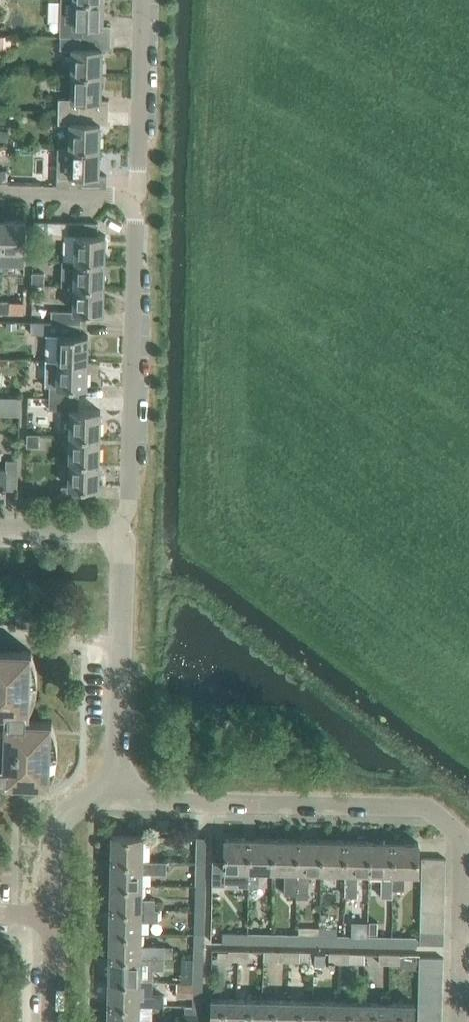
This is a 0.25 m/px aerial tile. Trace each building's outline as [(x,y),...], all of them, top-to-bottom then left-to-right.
[(110,38),(111,26),(103,26),(104,0),(96,0),(74,0),(73,23),(64,22),(64,36),(81,37),(110,38)] [(11,49),(11,36),(0,36),(0,48),(11,49)] [(72,74),(102,75),(102,49),(110,50),(110,38),(81,37),(64,36),(64,48),(72,48),(72,74)] [(101,101),(102,75),(72,74),(71,97),(62,97),(62,111),(108,113),(108,101),(101,101)] [(71,123),(70,149),(99,150),(100,124),(108,124),(108,113),(62,111),(62,123),(71,123)] [(0,130),(0,142),(8,142),(8,131),(0,130)] [(56,149),(55,187),(105,188),(105,176),(98,176),(99,150),(70,149),(56,149)] [(0,221),(0,264),(9,264),(9,251),(24,251),(25,222),(0,221)] [(74,261),(104,261),(105,235),(97,235),(97,224),(34,222),(33,229),(33,234),(75,235),(74,261)] [(74,261),(74,287),(103,287),(104,261),(74,261)] [(32,272),(32,285),(44,285),(44,273),(32,272)] [(81,313),(103,313),(103,287),(74,287),(73,312),(52,311),(51,321),(51,323),(80,324),(81,313)] [(0,300),(0,313),(12,313),(13,300),(0,300)] [(46,361),(87,362),(87,337),(80,337),(80,324),(51,323),(51,321),(31,321),(30,334),(46,334),(46,361)] [(49,398),(79,398),(79,387),(86,387),(87,362),(46,361),(45,386),(49,386),(49,398)] [(49,410),(70,410),(69,436),(99,437),(100,411),(78,411),(79,398),(49,398),(49,410)] [(40,433),(27,433),(26,446),(39,446),(40,433)] [(69,436),(69,462),(98,463),(99,437),(69,436)] [(5,497),(6,489),(17,490),(18,460),(6,460),(6,468),(0,468),(0,497),(5,497)] [(98,489),(98,463),(69,462),(68,487),(61,487),(61,499),(90,500),(90,488),(98,489)] [(39,611),(16,610),(16,626),(39,627),(39,611)] [(7,729),(6,765),(0,765),(0,777),(50,779),(52,721),(29,721),(31,651),(0,650),(0,729),(7,729)] [(112,835),(111,860),(142,861),(142,860),(143,836),(112,835)] [(197,837),(196,862),(205,862),(205,837),(197,837)] [(248,885),(249,838),(225,838),(224,861),(213,861),(212,884),(225,885),(226,868),(238,869),(238,884),(248,885)] [(273,839),(249,838),(248,885),(260,885),(260,869),(272,870),(273,839)] [(284,894),(296,894),(297,840),(273,839),(272,870),(284,870),(284,894)] [(308,871),(320,871),(321,840),(297,840),(296,894),(296,896),(308,897),(308,887),(308,871)] [(345,841),(321,840),(320,871),(344,871),(345,841)] [(369,841),(345,841),(344,871),(344,896),(356,896),(357,872),(368,872),(369,841)] [(392,896),(392,889),(392,873),(393,842),(369,841),(368,872),(381,872),(380,896),(392,896)] [(393,842),(392,873),(392,889),(404,889),(404,873),(417,873),(418,842),(393,842)] [(421,868),(445,869),(445,857),(422,857),(421,868)] [(142,872),(166,872),(166,860),(142,860),(142,861),(111,860),(111,884),(142,885),(142,872)] [(196,862),(196,886),(204,886),(205,862),(196,862)] [(421,882),(445,882),(445,869),(421,868),(421,882)] [(421,893),(444,895),(445,882),(421,882),(421,893)] [(110,908),(141,909),(154,909),(154,898),(141,898),(142,885),(111,884),(110,908)] [(196,886),(195,910),(204,910),(204,886),(196,886)] [(421,906),(444,907),(444,895),(421,893),(421,906)] [(421,906),(420,913),(420,918),(444,919),(444,907),(421,906)] [(154,909),(141,909),(110,908),(109,932),(141,933),(141,920),(158,920),(159,909),(154,909)] [(203,934),(204,910),(195,910),(195,934),(203,934)] [(444,919),(420,918),(420,931),(444,931),(444,919)] [(295,934),(295,943),(319,944),(319,928),(295,927),(295,934)] [(343,928),(319,928),(319,944),(342,944),(343,935),(343,928)] [(444,931),(420,931),(420,942),(444,943),(444,931)] [(173,946),(165,946),(165,944),(140,943),(141,933),(109,932),(109,956),(165,957),(172,957),(173,946)] [(247,942),(247,933),(223,933),(223,942),(247,942)] [(271,934),(247,933),(247,942),(271,943),(271,934)] [(203,934),(195,934),(194,958),(203,958),(203,934)] [(271,943),(295,943),(295,934),(271,934),(271,943)] [(367,936),(343,935),(342,944),(366,945),(367,936)] [(366,945),(390,945),(391,936),(367,936),(366,945)] [(391,936),(390,945),(416,946),(416,937),(391,936)] [(237,959),(237,950),(229,950),(228,958),(237,959)] [(249,950),(237,950),(237,959),(249,959),(249,950)] [(288,960),(288,951),(279,951),(279,960),(288,960)] [(299,951),(288,951),(288,960),(299,960),(299,951)] [(325,964),(325,951),(314,951),(314,964),(325,964)] [(335,962),(338,962),(339,952),(328,951),(327,968),(335,968),(335,962)] [(350,952),(339,952),(338,962),(350,962),(350,952)] [(377,963),(389,963),(389,953),(378,953),(377,963)] [(400,953),(389,953),(389,963),(400,963),(400,953)] [(419,953),(400,953),(400,963),(400,969),(419,969),(419,957),(419,953)] [(154,967),(165,967),(165,957),(109,956),(108,980),(154,981),(154,967)] [(443,957),(419,957),(419,970),(443,971),(443,957)] [(194,958),(194,982),(202,982),(203,958),(194,958)] [(443,971),(419,970),(419,982),(443,983),(443,971)] [(108,1003),(153,1005),(154,981),(108,980),(108,1003)] [(193,996),(193,1006),(202,1006),(202,982),(194,982),(177,982),(176,995),(193,996)] [(419,982),(419,984),(418,994),(442,995),(443,983),(419,982)] [(236,999),(236,1021),(261,1021),(262,999),(244,999),(244,990),(237,989),(236,999)] [(388,1002),(389,1002),(389,994),(381,994),(381,1002),(363,1001),(362,1021),(388,1021),(388,1002)] [(418,1006),(442,1006),(442,995),(418,994),(418,1006)] [(210,1021),(236,1021),(236,999),(210,998),(210,1021)] [(262,999),(261,1021),(286,1021),(287,1000),(262,999)] [(287,1000),(286,1021),(312,1021),(312,1000),(287,1000)] [(337,1001),(312,1000),(312,1021),(337,1021),(337,1001)] [(337,1001),(337,1021),(362,1021),(363,1001),(337,1001)] [(389,1002),(388,1002),(388,1021),(414,1021),(414,1002),(389,1002)] [(152,1016),(153,1005),(108,1003),(107,1021),(138,1021),(139,1016),(152,1016)] [(193,1006),(193,1021),(201,1021),(202,1006),(193,1006)] [(418,1017),(442,1018),(442,1006),(418,1006),(418,1017)]
